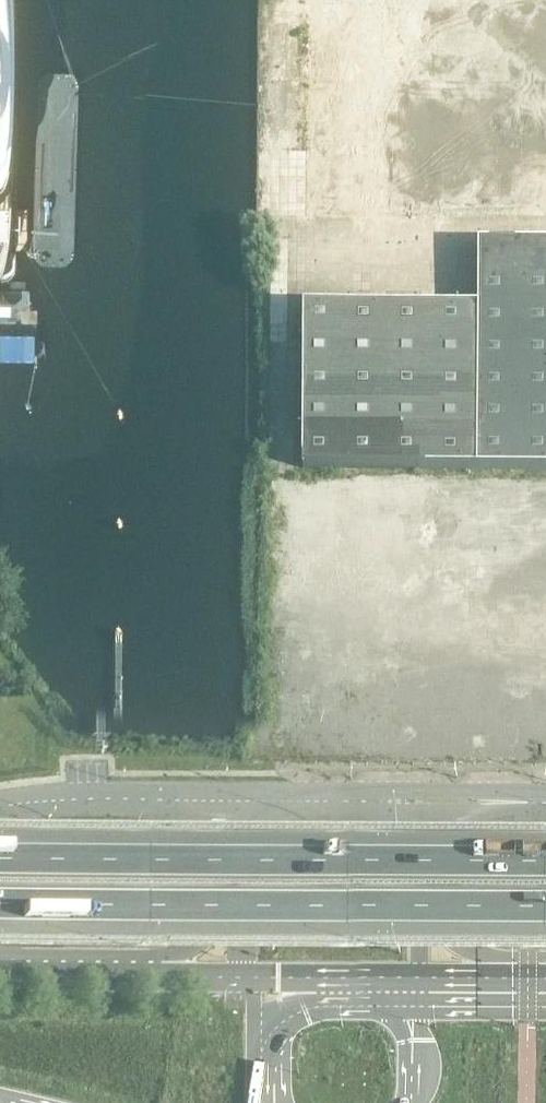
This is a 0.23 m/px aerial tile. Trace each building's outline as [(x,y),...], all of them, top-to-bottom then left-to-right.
[(412,209),(545,210),(545,0),(414,0),(412,209)] [(306,145),(349,147),(352,66),(308,64),(306,145)] [(479,244),(479,286),(477,284),(465,296),(454,284),(442,296),(431,285),(418,297),(429,308),(304,306),(303,469),(478,470),(545,470),(545,245),(479,244)]
